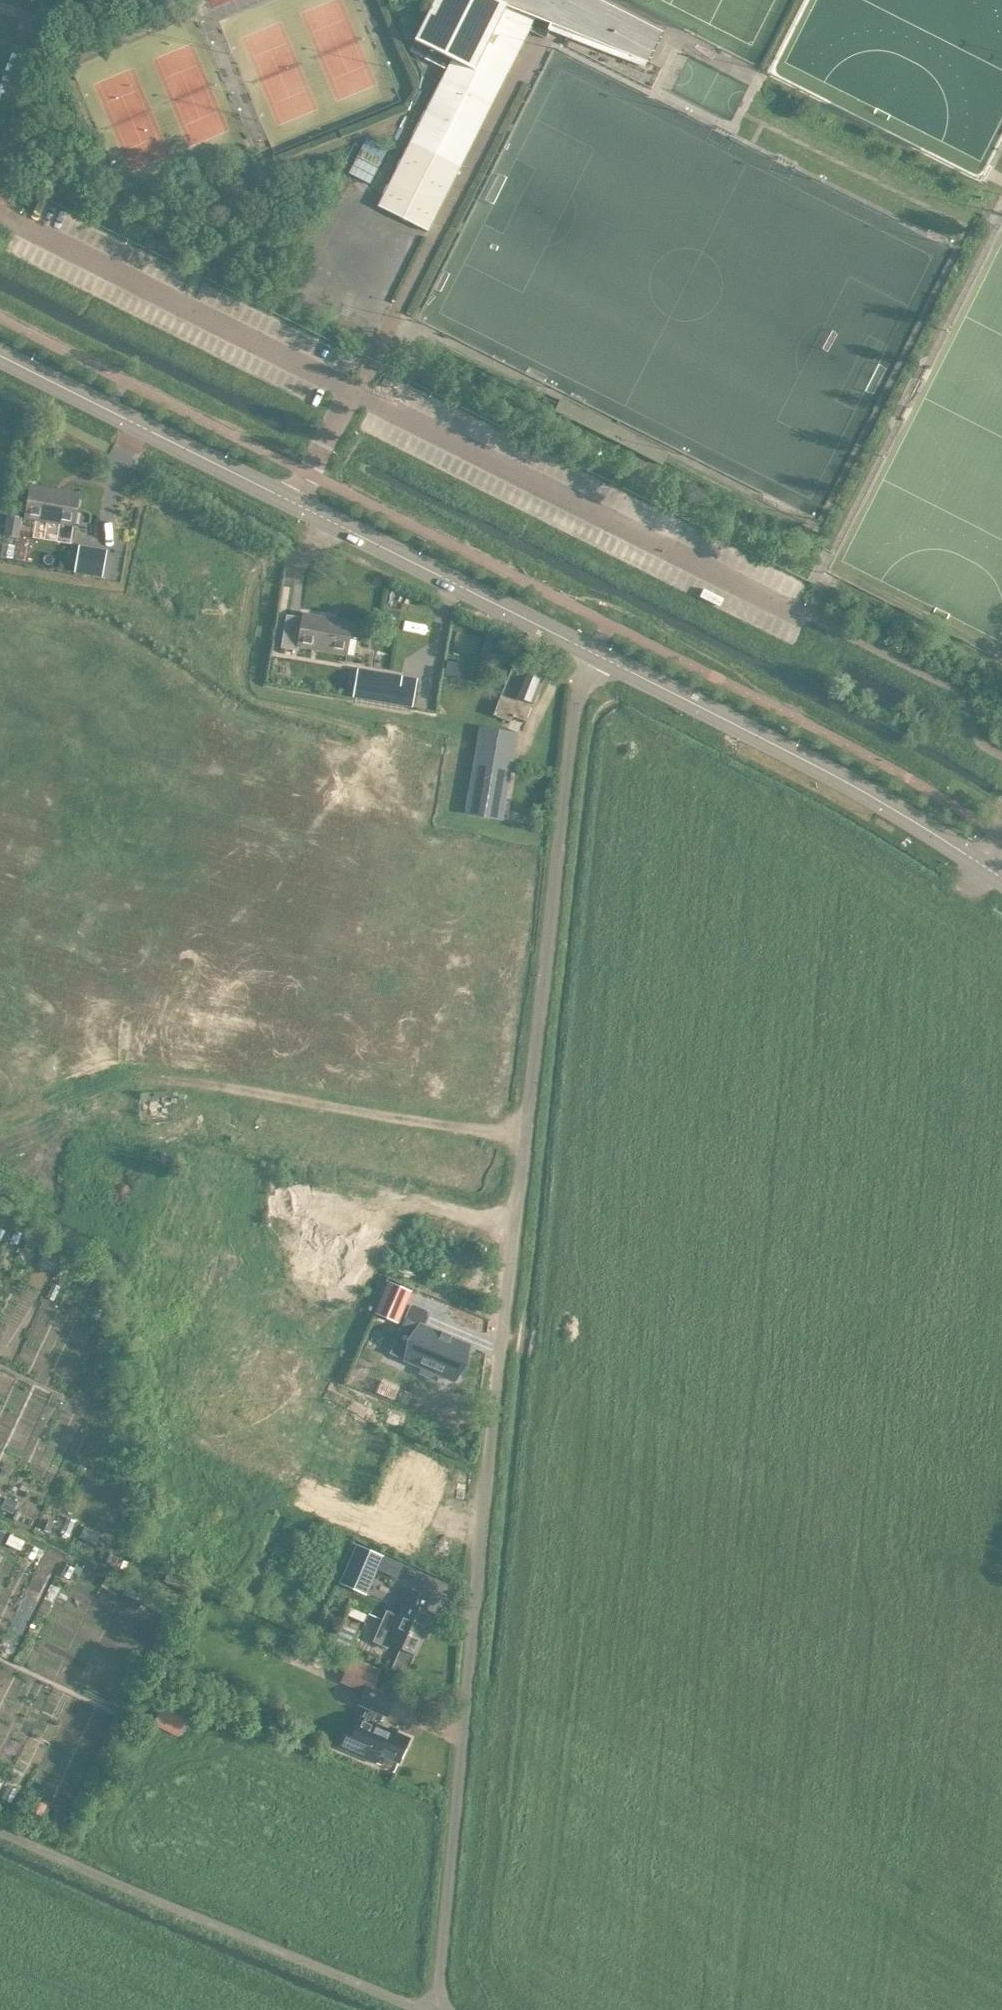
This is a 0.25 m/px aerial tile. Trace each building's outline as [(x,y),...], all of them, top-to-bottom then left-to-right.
[(376,204),(426,229),(453,176),(515,52),(516,52),(516,51),(514,50),(515,46),(518,47),(519,45),(518,45),(528,26),(543,34),(542,36),(544,36),(547,27),(642,64),(644,59),(645,60),(646,58),(645,58),(645,57),(659,30),(660,29),(601,0),(432,0),(413,38),(408,49),(422,56),(444,67),(403,150),(376,204)] [(354,346),(362,351),(367,341),(359,337),(354,346)] [(23,517),(72,525),(78,491),(28,483),(23,517)] [(1,532),(13,534),(16,515),(4,513),(1,532)] [(104,549),(78,544),(73,570),(100,575),(104,549)] [(294,649),(295,645),(344,654),(350,620),(301,611),(300,615),(284,613),(279,646),(294,649)] [(445,659),(443,671),(454,673),(457,661),(445,659)] [(491,713),(508,720),(510,714),(524,719),(530,701),(531,701),(542,675),(511,663),(491,713)] [(350,695),(410,705),(415,677),(363,668),(355,667),(355,669),(353,681),(350,695)] [(462,812),(500,818),(515,732),(478,725),(462,812)] [(44,1243),(38,1254),(52,1261),(57,1250),(44,1243)] [(95,1272),(90,1281),(96,1284),(101,1275),(95,1272)] [(388,1282),(376,1312),(392,1319),(405,1289),(388,1282)] [(404,1316),(394,1339),(409,1345),(403,1358),(421,1365),(419,1371),(434,1377),(436,1372),(451,1378),(466,1343),(449,1335),(450,1334),(448,1333),(447,1334),(441,1332),(442,1330),(439,1329),(439,1331),(423,1324),(404,1316)] [(396,1386),(392,1396),(405,1402),(410,1392),(396,1386)] [(399,1413),(388,1409),(383,1419),(394,1424),(399,1413)] [(7,1497),(2,1507),(10,1511),(15,1501),(7,1497)] [(46,1519),(42,1527),(46,1529),(50,1521),(46,1519)] [(8,1533),(4,1541),(18,1548),(22,1540),(8,1533)] [(353,1581),(365,1586),(380,1552),(355,1541),(338,1581),(350,1587),(353,1581)] [(45,1554),(42,1561),(51,1565),(55,1558),(45,1554)] [(117,1557),(114,1565),(122,1568),(126,1561),(117,1557)] [(372,1639),(385,1645),(387,1640),(398,1645),(412,1652),(430,1612),(422,1609),(428,1596),(404,1586),(398,1599),(403,1601),(397,1614),(385,1609),(372,1639)] [(162,1610),(157,1621),(164,1624),(169,1614),(162,1610)] [(376,1751),(397,1760),(407,1736),(394,1731),(395,1728),(387,1724),(386,1726),(376,1722),(380,1713),(384,1714),(392,1697),(369,1688),(378,1669),(349,1657),(341,1675),(363,1684),(355,1703),(364,1706),(358,1720),(351,1717),(344,1733),(339,1746),(372,1759),(376,1751)] [(163,1697),(156,1714),(179,1724),(186,1708),(163,1697)] [(31,1800),(27,1809),(38,1814),(42,1805),(31,1800)] [(52,1809),(48,1818),(59,1823),(63,1814),(52,1809)]
